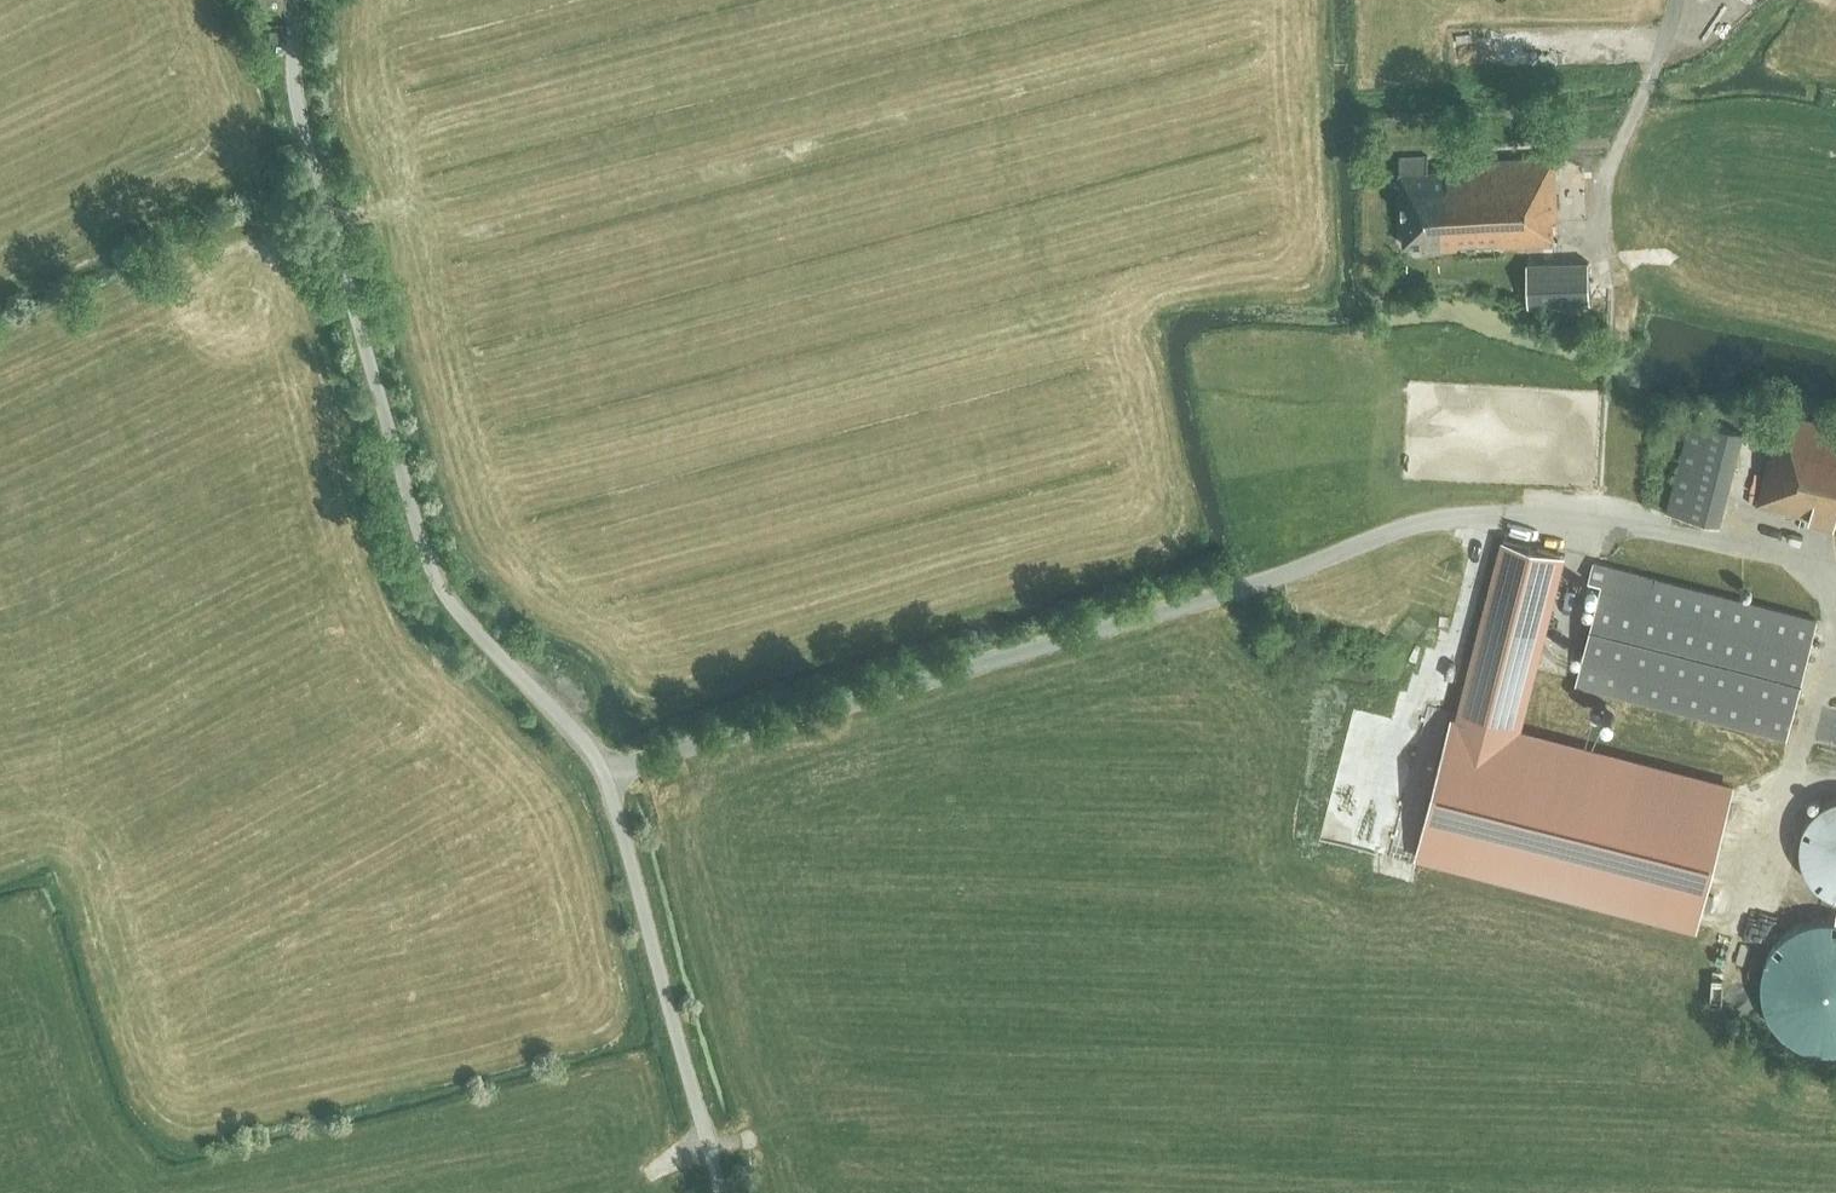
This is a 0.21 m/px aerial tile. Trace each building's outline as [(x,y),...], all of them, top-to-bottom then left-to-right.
[(1428,155),(1399,156),(1403,245),(1440,243),(1440,249),(1458,248),(1458,242),(1500,240),(1500,246),(1554,243),(1553,219),(1558,218),(1555,155),(1448,160),(1448,168),(1428,169),(1428,155)] [(1554,262),(1528,263),(1530,307),(1556,306),(1554,262)] [(1780,413),(1756,504),(1835,524),(1835,429),(1780,413)] [(1720,523),(1742,431),(1688,418),(1665,510),(1720,523)] [(1515,732),(1561,553),(1503,538),(1457,717),(1451,716),(1416,851),(1698,925),(1733,789),(1515,732)] [(1786,737),(1816,619),(1594,562),(1589,580),(1603,583),(1577,684),(1786,737)] [(1829,800),(1825,802),(1822,804),(1818,808),(1814,811),(1812,814),(1808,820),(1804,826),(1802,833),(1801,837),(1800,841),(1800,848),(1800,854),(1801,857),(1802,862),(1804,867),(1806,872),(1809,876),(1812,880),(1815,883),(1819,887),(1823,890),(1828,892),(1831,894),(1835,896),(1835,797),(1829,800)] [(1830,917),(1825,917),(1821,917),(1816,918),(1812,919),(1807,920),(1803,922),(1798,924),(1794,926),(1790,928),(1787,931),(1783,934),(1780,937),(1777,941),(1774,944),(1771,948),(1769,952),(1767,956),(1765,961),(1764,965),(1763,967),(1762,972),(1762,977),(1761,981),(1761,986),(1762,990),(1762,995),(1763,1000),(1764,1004),(1766,1008),(1768,1013),(1770,1017),(1772,1021),(1775,1024),(1778,1028),(1783,1033),(1789,1037),(1792,1040),(1796,1042),(1801,1044),(1805,1046),(1809,1047),(1814,1048),(1818,1049),(1823,1050),(1830,1050),(1835,1050),(1835,1049),(1835,918),(1835,917),(1830,917)]
